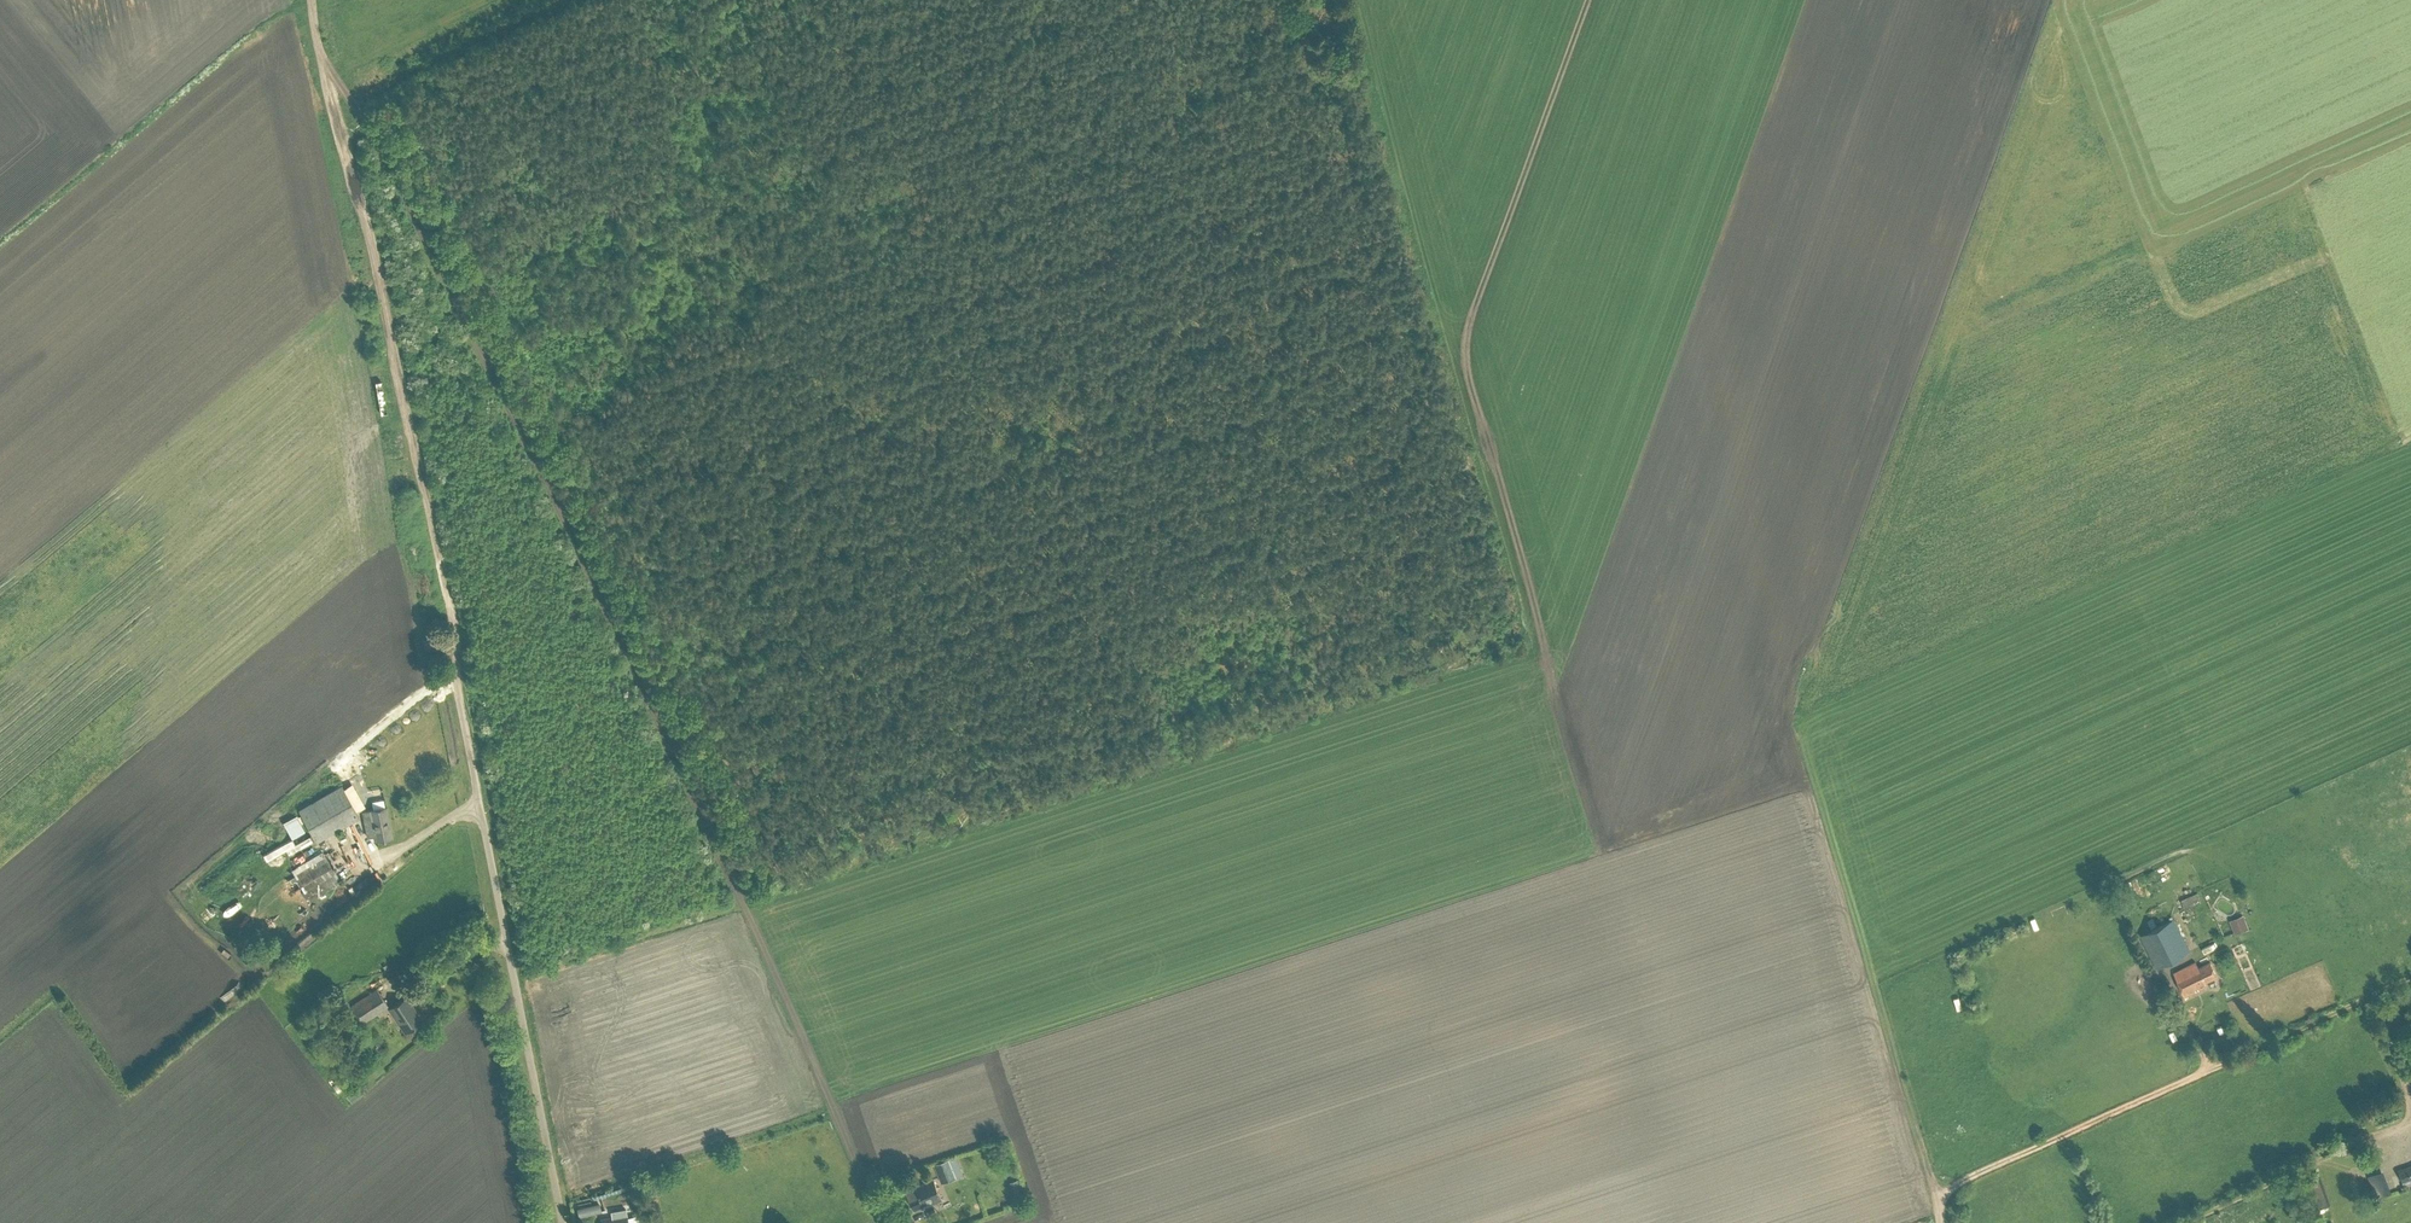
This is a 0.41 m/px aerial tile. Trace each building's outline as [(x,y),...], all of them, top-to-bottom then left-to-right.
[(373,396),(375,431),(383,430),(382,396),(373,396)] [(361,797),(369,793),(362,782),(355,786),(361,797)] [(349,796),(342,784),(298,809),(316,840),(366,812),(355,792),(349,796)] [(392,836),(386,805),(370,809),(376,839),(392,836)] [(341,882),(322,851),(292,869),(311,900),(341,882)] [(334,862),(339,870),(350,863),(345,855),(334,862)] [(291,897),(297,890),(292,885),(286,892),(291,897)] [(2181,897),(2191,919),(2197,916),(2191,902),(2201,897),(2198,890),(2181,897)] [(193,902),(186,907),(200,922),(206,917),(193,902)] [(2235,933),(2248,928),(2243,915),(2230,920),(2235,933)] [(2222,931),(2230,927),(2224,916),(2215,920),(2222,931)] [(2260,916),(2246,923),(2252,935),(2266,928),(2260,916)] [(2139,933),(2156,967),(2189,951),(2188,948),(2176,922),(2173,917),(2139,933)] [(215,951),(234,980),(241,975),(222,947),(215,951)] [(2173,971),(2184,995),(2207,983),(2205,980),(2217,974),(2210,960),(2199,965),(2196,960),(2173,971)] [(388,1006),(376,988),(350,1005),(362,1023),(388,1006)] [(422,1020),(407,996),(390,1007),(406,1031),(422,1020)] [(347,1083),(342,1077),(332,1084),(337,1091),(347,1083)] [(2369,1161),(2360,1145),(2354,1148),(2363,1164),(2369,1161)] [(941,1181),(956,1176),(950,1158),(935,1163),(941,1181)] [(2405,1184),(2410,1182),(2410,1165),(2400,1168),(2405,1184)] [(934,1177),(906,1189),(914,1208),(924,1204),(925,1205),(943,1198),(934,1177)] [(627,1212),(602,1217),(603,1222),(629,1222),(627,1212)] [(642,1219),(643,1222),(662,1222),(660,1214),(642,1219)]
